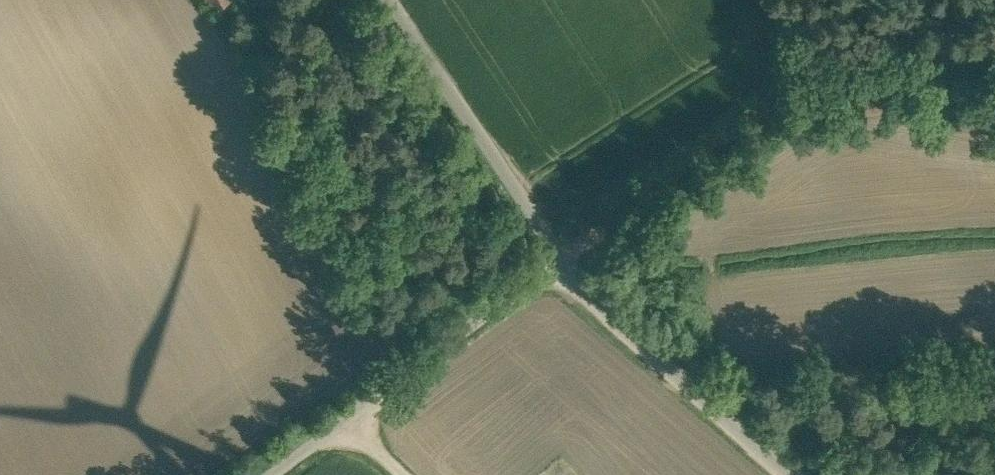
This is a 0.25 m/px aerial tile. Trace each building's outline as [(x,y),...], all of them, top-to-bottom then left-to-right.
[(218,8),(233,0),(214,0),(218,8)]
